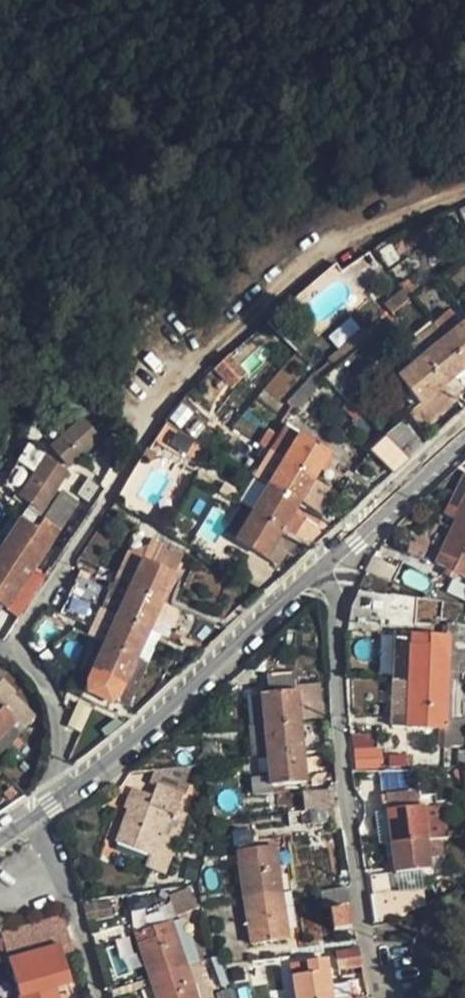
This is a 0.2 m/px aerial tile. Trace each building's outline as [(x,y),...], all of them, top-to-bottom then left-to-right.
[(414,239),(424,252),(446,236),(437,223),(414,239)] [(405,278),(399,284),(402,288),(410,298),(417,293),(405,278)] [(402,288),(382,304),(391,314),(410,298),(402,288)] [(433,326),(444,340),(460,326),(450,313),(433,326)] [(444,340),(464,365),(464,322),(460,326),(444,340)] [(433,326),(410,345),(420,359),(444,340),(433,326)] [(444,340),(420,359),(443,386),(453,378),(464,368),(464,365),(444,340)] [(420,359),(410,345),(385,365),(396,378),(420,359)] [(443,386),(420,359),(396,378),(419,406),(443,386)] [(355,371),(335,391),(346,401),(366,382),(355,371)] [(462,388),(453,378),(443,386),(452,396),(462,388)] [(421,432),(458,403),(452,396),(443,386),(419,406),(407,415),(421,432)] [(397,419),(382,435),(409,460),(425,445),(397,419)] [(81,420),(52,447),(69,466),(98,440),(81,420)] [(175,461),(188,440),(166,426),(153,447),(175,461)] [(257,447),(267,453),(277,436),(267,430),(257,447)] [(369,449),(395,473),(409,460),(382,435),(369,449)] [(281,462),(313,481),(329,455),(296,436),(281,462)] [(175,461),(196,473),(209,453),(188,440),(175,461)] [(13,498),(38,458),(25,451),(0,489),(13,498)] [(13,498),(37,515),(63,474),(38,458),(13,498)] [(299,506),(313,481),(281,462),(266,487),(299,506)] [(457,525),(464,508),(464,477),(444,519),(457,525)] [(77,494),(90,502),(100,487),(87,479),(77,494)] [(223,483),(218,493),(232,502),(238,492),(223,483)] [(249,516),(281,536),(294,514),(299,506),(266,487),(249,516)] [(49,507),(39,521),(42,522),(56,531),(73,505),(56,494),(49,507)] [(464,529),(464,508),(457,525),(464,529)] [(18,519),(36,531),(42,522),(39,521),(23,510),(18,519)] [(294,514),(281,536),(292,542),(305,520),(294,514)] [(234,541),(267,561),(279,567),(284,557),(293,563),(303,548),(292,542),(281,536),(249,516),(234,541)] [(56,531),(42,522),(36,531),(18,519),(0,547),(0,549),(30,568),(56,531)] [(457,525),(436,567),(464,581),(464,529),(457,525)] [(182,558),(149,543),(125,555),(111,584),(128,591),(160,605),(182,558)] [(30,568),(0,549),(0,603),(5,606),(30,568)] [(400,571),(374,556),(365,570),(391,587),(400,571)] [(43,576),(30,568),(5,606),(17,615),(43,576)] [(74,578),(66,595),(99,610),(108,592),(74,578)] [(99,610),(99,612),(115,619),(128,591),(111,584),(108,592),(99,610)] [(128,591),(115,619),(147,632),(151,623),(160,605),(128,591)] [(386,620),(393,597),(356,591),(350,607),(386,620)] [(90,632),(99,612),(67,598),(57,619),(90,632)] [(178,613),(160,605),(151,623),(170,630),(178,613)] [(90,632),(86,641),(103,648),(115,619),(99,612),(90,632)] [(115,619),(103,648),(135,662),(147,632),(115,619)] [(444,635),(447,635),(446,667),(464,667),(464,664),(464,625),(445,625),(444,635)] [(148,668),(160,638),(147,632),(135,662),(146,667),(148,668)] [(396,682),(410,683),(411,634),(397,634),(396,682)] [(444,635),(411,634),(410,683),(445,683),(446,667),(447,635),(444,635)] [(92,674),(123,688),(128,678),(135,662),(103,648),(92,674)] [(123,688),(116,702),(128,707),(146,667),(135,662),(128,678),(123,688)] [(445,683),(457,683),(464,683),(464,667),(446,667),(445,683)] [(116,702),(123,688),(92,674),(81,698),(111,712),(116,702)] [(273,697),(298,694),(297,676),(271,679),(273,697)] [(396,718),(409,718),(410,683),(396,682),(396,718)] [(444,732),(445,683),(410,683),(409,718),(409,731),(436,732),(444,732)] [(457,716),(457,683),(445,683),(444,732),(436,732),(435,746),(462,745),(463,716),(457,716)] [(302,724),(330,720),(328,689),(298,694),(302,724)] [(262,699),(265,728),(302,724),(298,694),(273,697),(262,699)] [(0,706),(0,707),(14,720),(24,729),(35,717),(11,695),(2,704),(0,706)] [(249,729),(265,728),(262,699),(246,701),(249,729)] [(14,720),(0,707),(0,735),(14,720)] [(0,735),(0,754),(24,729),(14,720),(0,735)] [(265,728),(269,761),(306,757),(302,724),(265,728)] [(249,729),(252,763),(269,761),(265,728),(249,729)] [(372,752),(370,734),(354,735),(356,754),(372,752)] [(356,754),(357,769),(395,767),(402,765),(401,753),(384,755),(384,752),(372,752),(356,754)] [(455,769),(464,769),(464,753),(455,753),(455,769)] [(309,786),(306,757),(269,761),(271,781),(271,790),(309,786)] [(186,773),(160,775),(156,785),(178,793),(186,773)] [(251,802),(272,800),(271,790),(271,781),(249,783),(251,802)] [(169,815),(178,793),(156,785),(147,807),(169,815)] [(382,799),(385,817),(418,812),(415,793),(382,799)] [(305,797),(306,814),(337,810),(334,794),(305,797)] [(128,799),(123,814),(126,815),(142,821),(147,807),(128,799)] [(151,858),(169,815),(147,807),(142,821),(126,815),(115,843),(151,858)] [(339,824),(337,810),(306,814),(303,814),(305,829),(339,824)] [(422,840),(418,812),(385,817),(388,844),(422,840)] [(422,840),(388,844),(392,874),(395,876),(427,871),(422,840)] [(240,900),(277,894),(269,850),(250,852),(252,863),(234,865),(240,900)] [(188,860),(181,890),(197,887),(203,864),(188,860)] [(396,892),(395,876),(392,874),(372,876),(375,896),(393,893),(396,892)] [(316,890),(318,906),(344,902),(342,886),(316,890)] [(375,896),(369,897),(374,927),(400,923),(421,912),(417,890),(396,892),(393,893),(375,896)] [(240,900),(247,949),(285,943),(277,894),(240,900)] [(172,898),(175,917),(190,914),(187,895),(172,898)] [(112,917),(107,901),(81,905),(86,923),(112,917)] [(325,913),(329,932),(347,928),(344,910),(325,913)] [(43,953),(5,963),(11,982),(15,997),(24,997),(51,990),(68,986),(59,957),(71,953),(61,917),(35,925),(43,953)] [(201,962),(187,920),(171,925),(185,968),(201,962)] [(5,963),(43,953),(35,925),(0,935),(0,944),(5,963)] [(150,980),(185,968),(171,925),(153,931),(157,943),(139,949),(150,980)] [(153,931),(135,937),(139,949),(157,943),(153,931)] [(11,982),(5,963),(0,944),(0,985),(11,982)] [(337,971),(362,968),(358,952),(334,956),(337,971)] [(303,965),(305,978),(327,975),(324,961),(303,965)] [(201,962),(185,968),(196,997),(213,997),(201,962)] [(185,968),(150,980),(156,997),(196,997),(185,968)] [(294,997),(331,997),(329,990),(327,975),(305,978),(291,979),(294,997)] [(0,985),(0,997),(15,997),(11,982),(0,985)] [(222,997),(239,997),(235,986),(221,993),(222,997)] [(329,990),(331,997),(346,997),(344,987),(329,990)]
